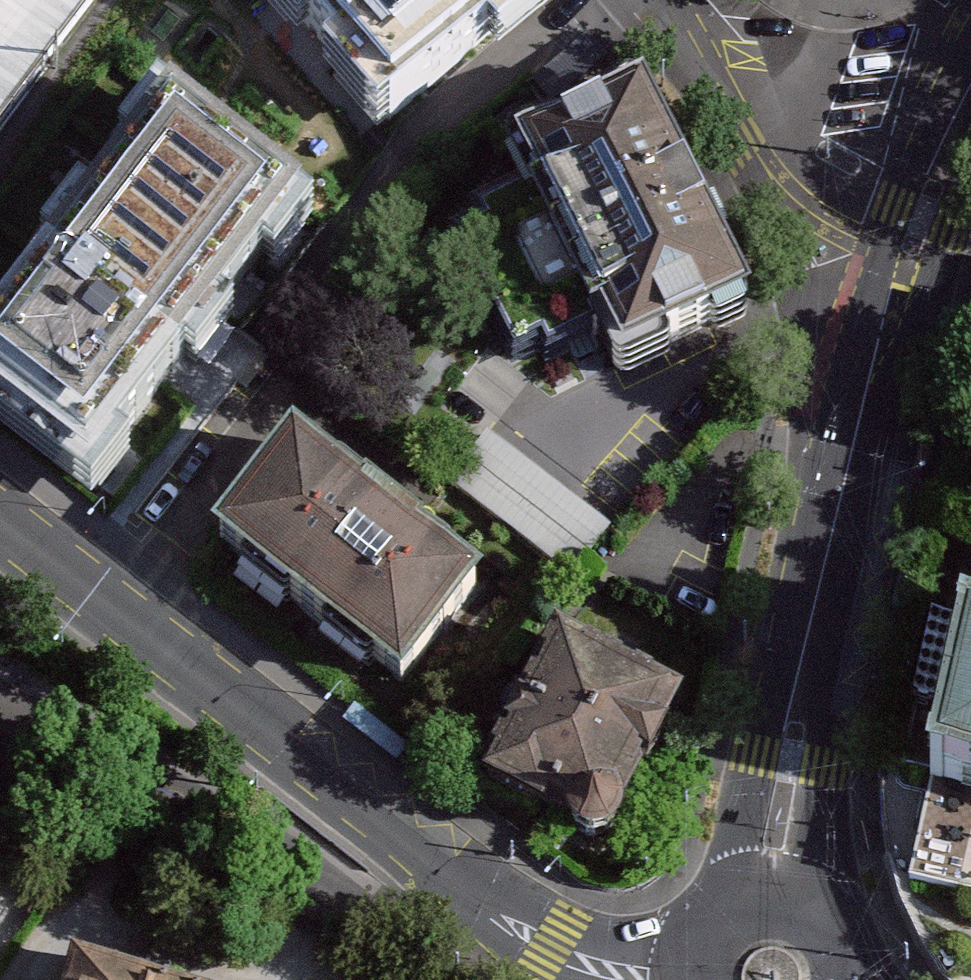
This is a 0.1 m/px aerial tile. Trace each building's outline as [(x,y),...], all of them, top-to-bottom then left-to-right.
[(95,0),(0,0),(0,125),(95,0)] [(376,116),(511,0),(276,0),(376,116)] [(169,69),(0,287),(0,416),(85,482),(317,184),(169,69)] [(644,99),(525,157),(628,369),(747,312),(644,99)] [(613,524),(500,435),(461,484),(574,573),(613,524)] [(481,585),(293,439),(216,537),(405,683),(481,585)] [(970,794),(970,641),(967,640),(934,785),(970,794)] [(671,702),(565,648),(495,781),(570,819),(575,830),(586,837),(599,840),(611,836),(620,827),(623,816),(618,801),(671,702)] [(409,741),(354,700),(342,716),(396,757),(409,741)] [(76,947),(66,979),(188,979),(76,947)]
